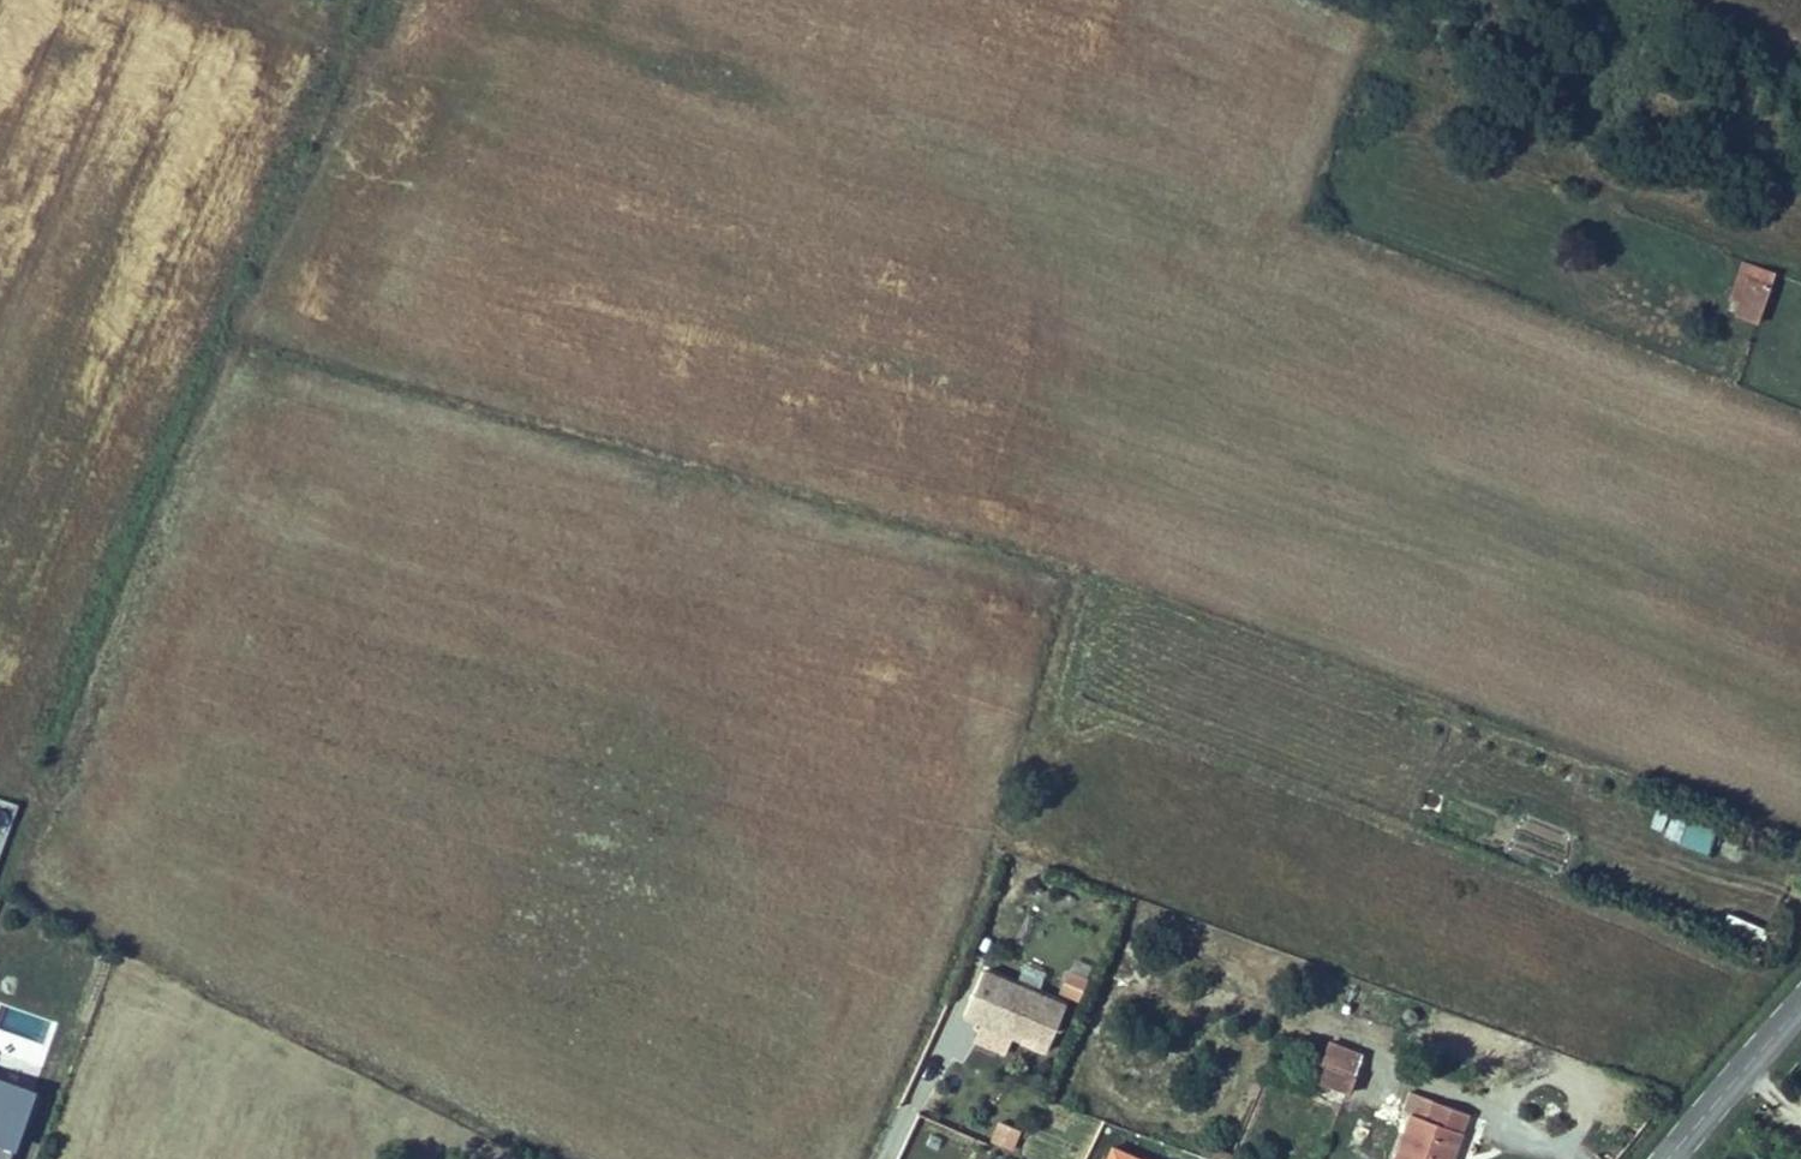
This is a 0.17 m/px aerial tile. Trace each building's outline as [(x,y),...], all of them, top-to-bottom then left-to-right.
[(1777,274),(1743,263),(1729,303),(1740,307),(1736,318),(1758,326),(1777,274)] [(1670,813),(1661,840),(1706,855),(1715,829),(1670,813)] [(1724,918),(1721,934),(1762,941),(1765,925),(1724,918)] [(1038,988),(1044,970),(1021,963),(1015,981),(1038,988)] [(1045,1050),(1064,1006),(983,970),(963,1015),(982,1022),(975,1040),(1004,1053),(1012,1035),(1045,1050)] [(1077,1000),(1086,980),(1069,973),(1060,993),(1068,996),(1077,1000)] [(1332,1047),(1323,1068),(1353,1080),(1362,1059),(1332,1047)] [(16,1153),(37,1096),(0,1083),(0,1146),(16,1153)] [(1465,1114),(1406,1092),(1400,1109),(1408,1112),(1390,1158),(1449,1158),(1465,1114)] [(1014,1152),(1021,1135),(1000,1127),(994,1145),(1014,1152)] [(1116,1151),(1113,1158),(1135,1158),(1116,1151)]
